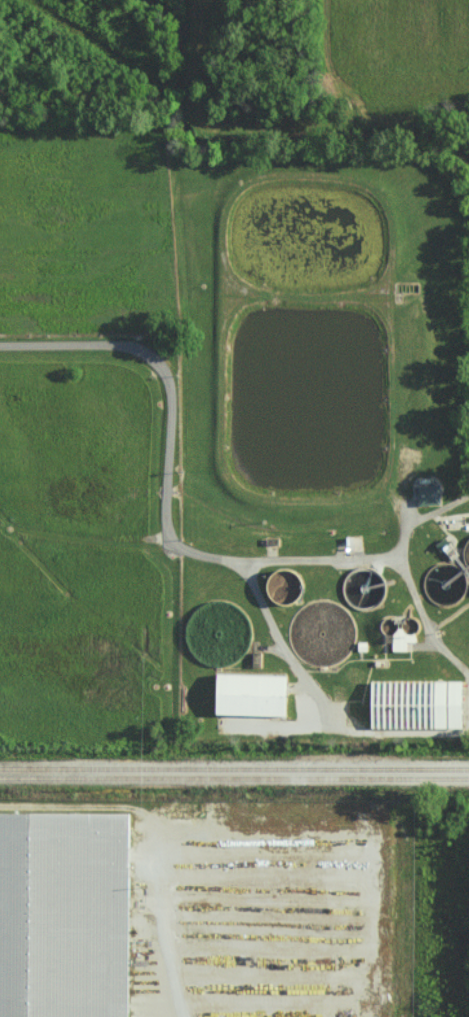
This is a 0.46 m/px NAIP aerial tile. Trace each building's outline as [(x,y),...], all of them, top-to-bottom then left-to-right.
[(414,504),(436,503),(435,484),(413,485),(414,504)] [(286,676),(208,673),(207,713),(285,716),(286,676)] [(364,728),(456,729),(456,713),(461,713),(461,700),(456,700),(456,682),(364,681),(364,728)] [(129,814),(129,1016),(0,1016),(0,814),(129,814)]
